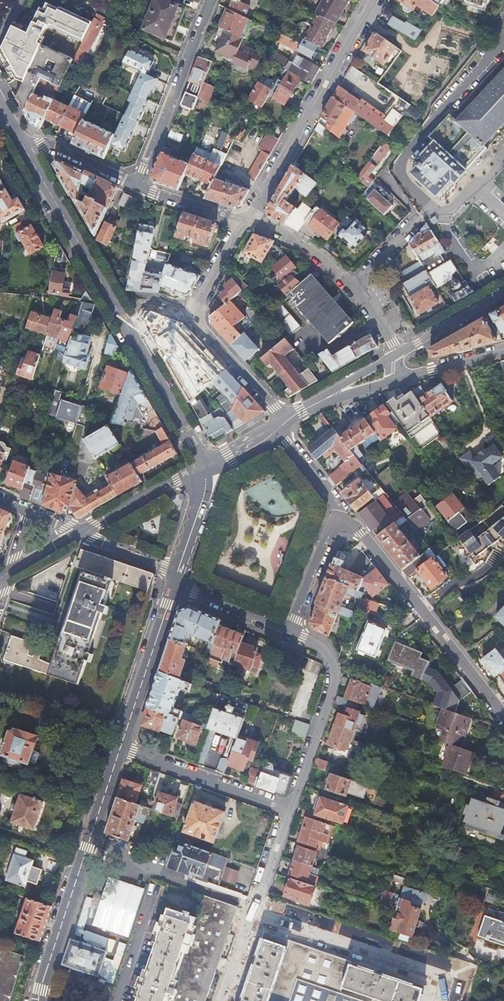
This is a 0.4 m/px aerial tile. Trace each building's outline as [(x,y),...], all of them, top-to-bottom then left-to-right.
[(15,101),(22,85),(40,47),(45,36),(78,50),(84,36),(92,19),(94,15),(61,0),(25,0),(9,34),(0,52),(0,75),(6,85),(15,101)] [(181,14),(184,7),(169,0),(156,0),(146,24),(173,35),(173,34),(164,31),(170,10),(181,14)] [(226,11),(242,19),(243,19),(249,8),(240,4),(242,0),(226,0),(230,2),(225,10),(226,11)] [(335,25),(348,0),(322,0),(314,16),(335,25)] [(405,5),(403,8),(404,11),(407,13),(411,12),(413,9),(414,9),(417,5),(433,16),(439,8),(428,0),(398,0),(405,5)] [(439,8),(441,9),(448,0),(428,0),(439,8)] [(462,4),(485,12),(487,3),(486,3),(487,0),(463,0),(462,4)] [(173,34),(181,14),(170,10),(164,31),(173,34)] [(226,11),(218,30),(242,41),(243,42),(246,35),(237,31),(242,19),(226,11)] [(295,54),(321,67),(329,53),(321,49),(335,25),(314,16),(300,39),(286,32),(282,40),(299,48),(295,54)] [(92,19),(84,36),(93,40),(102,24),(92,19)] [(237,31),(246,35),(251,24),(243,19),(242,19),(237,31)] [(393,20),(388,26),(415,43),(420,36),(406,26),(405,28),(393,20)] [(242,41),(218,30),(215,37),(220,39),(213,54),(231,62),(229,65),(244,73),(246,69),(253,73),(260,58),(239,48),(242,41)] [(395,49),(376,35),(364,51),(383,65),(395,49)] [(72,63),(78,50),(45,36),(40,47),(72,63)] [(275,45),(295,54),(299,48),(282,40),(278,38),(275,45)] [(151,51),(134,40),(101,108),(123,118),(155,53),(151,51)] [(59,90),(72,63),(40,47),(22,85),(29,89),(27,94),(31,96),(32,96),(41,81),(59,90)] [(273,49),(270,54),(276,58),(279,52),(273,49)] [(299,80),(310,87),(319,70),(299,60),(297,59),(293,67),(276,58),(270,54),(267,62),(269,63),(283,71),(299,80)] [(186,89),(179,107),(191,112),(202,85),(202,86),(211,64),(198,59),(189,82),(186,89)] [(351,67),(344,78),(355,86),(363,75),(351,67)] [(283,107),(299,80),(283,71),(276,82),(281,85),(272,100),(283,107)] [(416,181),(413,184),(420,191),(423,187),(436,199),(450,183),(454,186),(466,174),(465,173),(471,167),(475,170),(484,160),(480,157),(486,150),(482,147),(503,123),(503,71),(456,123),(449,116),(427,139),(434,145),(416,164),(419,167),(411,176),(416,181)] [(59,129),(68,110),(67,109),(66,110),(53,104),(59,90),(41,81),(32,96),(31,96),(23,115),(27,122),(30,125),(34,129),(40,132),(45,122),(59,129)] [(263,90),(256,85),(246,102),(260,110),(264,103),(273,88),(267,83),(263,90)] [(22,85),(15,101),(23,115),(31,96),(27,94),(29,89),(22,85)] [(332,99),(345,108),(386,137),(390,133),(400,118),(409,106),(396,98),(386,112),(379,114),(361,102),(360,103),(347,94),(348,92),(339,87),(332,99)] [(96,96),(90,93),(86,101),(92,104),(96,96)] [(345,108),(332,99),(320,119),(329,124),(326,131),(340,142),(347,134),(345,132),(350,126),(352,127),(359,118),(345,108)] [(256,116),(267,123),(275,110),(264,103),(260,110),(256,116)] [(400,118),(390,133),(394,136),(405,121),(411,126),(419,116),(409,109),(402,119),(400,118)] [(85,118),(68,110),(59,129),(76,137),(83,123),(85,118)] [(130,122),(123,118),(116,133),(124,136),(130,122)] [(83,123),(76,137),(71,147),(87,154),(103,161),(104,159),(108,149),(114,138),(83,123)] [(317,124),(313,132),(321,138),(326,131),(317,124)] [(267,136),(278,142),(282,134),(272,128),(267,136)] [(169,132),(166,139),(179,145),(182,137),(169,132)] [(116,133),(114,138),(108,149),(116,153),(124,136),(116,133)] [(210,187),(215,177),(219,168),(213,165),(227,135),(221,133),(213,150),(199,182),(210,187)] [(247,178),(255,182),(278,142),(267,136),(258,152),(261,154),(247,178)] [(179,145),(166,139),(164,145),(176,151),(179,145)] [(244,146),(232,140),(227,150),(238,156),(244,146)] [(382,143),(357,176),(364,180),(361,185),(367,189),(372,182),(373,182),(367,177),(388,148),(382,143)] [(163,148),(150,180),(154,184),(177,192),(185,175),(188,166),(167,157),(169,150),(163,148)] [(108,149),(104,159),(112,163),(117,153),(116,153),(108,149)] [(205,162),(193,157),(188,166),(185,175),(199,182),(213,150),(210,149),(206,156),(208,157),(205,162)] [(52,166),(76,207),(80,199),(84,174),(58,161),(55,163),(52,166)] [(268,220),(285,227),(296,211),(286,203),(294,191),(305,200),(316,185),(296,170),(292,167),(266,212),(268,220)] [(80,199),(76,207),(81,216),(93,237),(117,190),(90,177),(84,174),(80,199)] [(203,200),(233,210),(241,206),(249,192),(215,177),(210,187),(203,200)] [(3,222),(26,209),(19,197),(14,200),(7,189),(0,178),(0,217),(3,222)] [(372,182),(367,189),(362,196),(365,199),(377,188),(372,182)] [(377,188),(365,199),(377,211),(390,198),(378,187),(377,188)] [(122,197),(118,206),(131,212),(136,203),(122,197)] [(307,220),(297,233),(310,241),(313,243),(319,235),(329,244),(336,234),(341,227),(337,224),(338,222),(336,220),(336,219),(323,210),(321,212),(316,208),(307,220)] [(296,211),(285,227),(297,233),(307,220),(296,211)] [(207,250),(215,226),(184,215),(176,239),(184,242),(185,239),(192,242),(191,244),(207,250)] [(122,217),(117,227),(131,234),(133,222),(122,217)] [(341,227),(336,234),(354,252),(367,238),(362,233),(358,229),(360,227),(362,226),(357,221),(354,224),(347,217),(341,227)] [(30,226),(26,219),(14,226),(18,233),(17,234),(21,241),(19,242),(22,248),(25,246),(30,253),(43,245),(31,225),(30,226)] [(426,225),(408,245),(419,263),(396,278),(419,317),(437,306),(429,291),(426,286),(431,283),(433,288),(458,273),(450,261),(433,271),(426,260),(436,253),(438,256),(444,253),(426,225)] [(113,230),(103,226),(96,240),(106,245),(113,230)] [(140,226),(125,291),(151,295),(157,296),(159,289),(167,267),(167,266),(148,259),(153,232),(151,228),(140,226)] [(272,244),(254,236),(244,254),(261,264),(272,244)] [(67,257),(57,240),(53,268),(65,270),(67,257)] [(270,258),(276,264),(289,251),(281,247),(270,258)] [(296,270),(285,259),(272,271),(277,277),(281,281),(276,286),(279,288),(278,288),(286,298),(300,286),(292,281),(298,276),(294,272),(296,270)] [(159,289),(184,297),(189,295),(199,278),(167,267),(159,289)] [(53,271),(49,293),(68,296),(69,291),(61,289),(64,273),(53,271)] [(300,286),(286,298),(326,347),(352,325),(310,276),(300,286)] [(271,282),(276,286),(281,281),(277,277),(271,282)] [(472,294),(464,283),(460,286),(458,283),(455,281),(452,283),(452,286),(454,289),(449,292),(455,303),(472,294)] [(248,289),(240,282),(236,287),(232,283),(225,289),(228,294),(221,301),(228,309),(248,289)] [(223,313),(210,325),(220,336),(230,347),(241,338),(239,336),(233,330),(245,319),(237,310),(249,300),(256,309),(262,304),(248,289),(228,309),(223,313)] [(91,300),(85,290),(82,298),(91,300)] [(71,342),(65,361),(66,361),(82,365),(83,366),(87,355),(84,354),(89,338),(78,334),(78,332),(81,331),(84,322),(87,322),(94,304),(93,304),(84,302),(83,303),(79,317),(71,342)] [(207,313),(210,325),(223,313),(213,303),(207,313)] [(270,312),(262,304),(256,309),(245,319),(233,330),(239,336),(242,334),(270,312)] [(503,307),(503,304),(502,305),(491,312),(492,314),(503,307)] [(278,305),(270,312),(289,337),(298,329),(278,305)] [(430,350),(433,359),(503,340),(499,334),(503,331),(503,307),(492,314),(491,315),(495,321),(491,323),(487,317),(430,350)] [(56,309),(54,315),(47,334),(44,343),(56,347),(59,338),(65,319),(61,318),(63,311),(56,309)] [(48,317),(31,312),(27,327),(47,334),(54,315),(49,313),(48,317)] [(142,318),(192,403),(197,399),(207,389),(215,382),(227,370),(186,324),(155,313),(147,312),(142,318)] [(65,319),(59,338),(71,342),(79,317),(73,315),(71,321),(65,319)] [(117,346),(109,332),(104,353),(115,356),(117,346)] [(241,338),(230,347),(244,363),(257,351),(243,336),(241,338)] [(377,348),(371,337),(349,349),(356,360),(377,348)] [(292,351),(284,341),(259,361),(264,368),(267,365),(288,391),(285,394),(287,397),(289,399),(317,383),(308,371),(299,378),(283,358),(292,351)] [(328,352),(318,359),(332,374),(356,360),(349,349),(332,359),(328,352)] [(33,379),(41,354),(30,351),(28,359),(25,358),(23,363),(22,363),(18,373),(33,379)] [(82,365),(66,361),(66,363),(66,365),(67,367),(69,369),(70,370),(72,371),(74,371),(76,371),(78,370),(80,369),(81,367),(82,365)] [(102,388),(113,391),(112,394),(121,396),(122,394),(129,373),(109,367),(102,388)] [(164,427),(153,408),(130,368),(129,373),(122,394),(121,396),(113,422),(156,432),(163,428),(164,427)] [(264,412),(227,370),(215,382),(222,395),(216,400),(222,408),(226,418),(231,426),(234,431),(248,422),(264,412)] [(421,385),(413,390),(414,391),(416,394),(431,417),(454,402),(448,394),(450,393),(443,383),(427,394),(421,385)] [(72,442),(80,444),(90,408),(61,399),(63,393),(56,391),(50,413),(78,423),(72,442)] [(397,396),(393,398),(388,402),(402,423),(409,433),(432,417),(431,417),(416,394),(414,391),(407,396),(405,393),(399,398),(397,396)] [(229,428),(231,426),(226,418),(225,419),(218,418),(211,422),(208,417),(197,399),(192,403),(205,427),(210,436),(223,428),(226,433),(228,434),(231,432),(229,428)] [(388,402),(366,417),(376,432),(380,437),(382,440),(398,429),(396,426),(402,423),(388,402)] [(222,408),(208,417),(211,422),(218,418),(225,419),(226,418),(222,408)] [(339,433),(359,458),(364,454),(360,448),(359,446),(358,445),(363,441),(376,432),(366,417),(359,422),(346,433),(343,429),(339,433)] [(110,425),(86,439),(97,458),(97,459),(121,445),(110,425)] [(132,464),(139,476),(141,474),(162,463),(177,454),(172,445),(163,428),(156,432),(164,445),(148,455),(146,452),(136,458),(138,460),(132,464)] [(223,428),(210,436),(213,441),(226,433),(223,428)] [(363,463),(359,458),(339,433),(335,428),(308,450),(316,461),(323,455),(325,458),(336,450),(345,462),(340,467),(344,472),(332,481),(336,487),(364,465),(363,463)] [(367,446),(380,437),(376,432),(363,441),(367,446)] [(83,435),(80,446),(72,478),(79,480),(85,482),(89,462),(97,458),(86,439),(83,435)] [(494,436),(487,440),(486,442),(491,449),(487,452),(485,450),(479,454),(480,457),(476,460),(470,451),(459,459),(474,482),(482,477),(488,487),(500,479),(492,466),(502,459),(500,456),(503,453),(503,447),(494,436)] [(1,472),(5,461),(7,461),(9,453),(12,449),(8,447),(7,445),(5,443),(3,441),(2,441),(0,441),(0,472),(1,472)] [(364,454),(359,458),(363,463),(368,459),(364,454)] [(108,478),(111,485),(117,495),(129,489),(142,482),(139,476),(132,464),(129,459),(125,461),(128,466),(108,478)] [(6,483),(22,489),(29,468),(30,466),(14,461),(6,483)] [(22,489),(20,495),(29,498),(32,500),(38,502),(41,490),(48,470),(49,469),(44,467),(43,473),(29,468),(22,489)] [(435,472),(441,482),(445,480),(442,475),(443,475),(439,469),(435,472)] [(72,478),(48,470),(41,490),(38,502),(63,512),(66,505),(70,506),(73,495),(77,485),(79,480),(72,478)] [(358,479),(341,493),(355,511),(357,510),(372,497),(358,479)] [(73,495),(70,506),(77,518),(117,495),(111,485),(101,491),(98,488),(86,496),(77,485),(73,495)] [(378,536),(401,518),(380,491),(372,497),(375,501),(359,513),(378,536)] [(462,526),(461,524),(455,515),(462,510),(452,495),(434,507),(452,533),(462,526)] [(422,500),(415,505),(409,496),(395,506),(402,517),(409,526),(416,536),(416,535),(415,534),(422,529),(423,530),(422,529),(429,524),(430,525),(429,523),(435,519),(422,500)] [(6,530),(11,515),(0,510),(0,528),(6,530)] [(467,527),(457,535),(458,546),(463,546),(464,554),(470,553),(476,562),(482,557),(487,559),(493,545),(503,550),(503,545),(495,541),(497,536),(503,542),(503,510),(475,535),(467,527)] [(433,556),(434,555),(428,546),(419,553),(414,547),(417,545),(409,535),(406,537),(402,531),(409,526),(402,517),(401,518),(378,536),(377,536),(408,577),(411,574),(433,556)] [(118,561),(86,548),(80,562),(77,561),(76,564),(74,563),(61,599),(79,605),(75,617),(58,667),(39,660),(41,655),(35,653),(33,658),(27,656),(31,645),(11,637),(3,661),(78,687),(87,663),(90,665),(93,657),(89,656),(105,609),(108,611),(111,604),(107,602),(115,578),(118,580),(147,591),(153,576),(118,561)] [(447,563),(437,552),(434,555),(433,556),(442,567),(447,563)] [(448,574),(442,567),(433,556),(411,574),(413,576),(419,571),(433,587),(448,574)] [(325,580),(326,580),(331,582),(358,592),(362,583),(366,573),(361,571),(359,578),(339,570),(342,563),(333,559),(325,580)] [(366,573),(362,583),(373,598),(387,586),(370,564),(366,573)] [(316,606),(338,615),(353,622),(356,615),(339,608),(345,595),(362,602),(363,600),(365,595),(358,592),(331,582),(326,580),(321,594),(316,606)] [(79,605),(61,599),(57,610),(75,617),(79,605)] [(380,605),(363,600),(362,602),(358,610),(376,616),(380,605)] [(328,639),(338,615),(316,606),(309,624),(313,632),(328,639)] [(495,616),(503,624),(503,607),(495,616)] [(179,614),(170,641),(186,647),(209,655),(218,629),(221,621),(205,614),(191,608),(179,614)] [(370,619),(357,647),(376,655),(389,627),(370,619)] [(245,632),(236,628),(234,634),(243,637),(245,632)] [(209,655),(209,657),(221,662),(222,658),(234,662),(235,661),(240,646),(243,637),(234,634),(218,629),(209,655)] [(170,641),(159,673),(180,680),(186,663),(182,661),(186,647),(170,641)] [(240,646),(234,662),(234,664),(250,669),(252,666),(258,668),(261,658),(255,656),(257,651),(240,646)] [(495,676),(497,675),(503,669),(503,659),(496,648),(482,659),(495,676)] [(159,673),(147,709),(177,719),(184,722),(201,728),(206,730),(209,724),(176,712),(177,710),(167,707),(172,690),(177,689),(183,691),(186,682),(180,680),(159,673)] [(473,696),(459,678),(448,689),(473,696)] [(352,680),(345,699),(374,709),(382,687),(374,684),(372,688),(352,680)] [(219,695),(209,724),(206,730),(236,741),(238,735),(248,705),(223,696),(219,695)] [(440,730),(437,739),(445,741),(448,742),(460,747),(470,717),(439,706),(432,727),(440,730)] [(147,709),(141,727),(171,737),(177,719),(147,709)] [(330,743),(328,749),(338,752),(337,754),(349,757),(351,750),(350,749),(362,714),(347,709),(344,717),(339,715),(338,718),(330,743)] [(304,740),(309,726),(294,721),(290,735),(304,740)] [(201,728),(184,722),(178,739),(187,742),(195,745),(201,728)] [(10,733),(2,756),(6,758),(3,766),(22,772),(25,764),(29,765),(39,739),(13,731),(10,733)] [(204,735),(194,765),(202,768),(212,738),(204,735)] [(238,735),(236,741),(228,762),(227,767),(243,772),(247,761),(252,763),(258,745),(246,741),(247,738),(238,735)] [(445,741),(437,764),(440,766),(448,742),(445,741)] [(470,750),(460,747),(448,742),(440,766),(463,773),(470,750)] [(463,773),(466,774),(474,751),(470,750),(463,773)] [(224,776),(227,767),(228,762),(220,759),(216,773),(224,776)] [(316,760),(313,768),(326,772),(328,764),(316,760)] [(261,778),(257,777),(254,786),(280,795),(286,792),(291,779),(275,774),(273,766),(266,764),(261,778)] [(251,769),(245,783),(254,786),(257,777),(259,772),(251,769)] [(158,774),(150,771),(145,786),(153,789),(158,774)] [(347,796),(352,781),(332,774),(327,789),(347,796)] [(123,782),(117,798),(135,804),(141,788),(133,785),(123,782)] [(153,791),(147,808),(148,808),(153,810),(171,816),(173,811),(179,813),(182,805),(175,803),(178,795),(169,792),(168,796),(153,791)] [(21,795),(11,823),(35,830),(44,802),(21,795)] [(486,795),(484,802),(471,797),(468,806),(465,805),(462,814),(465,815),(463,821),(466,822),(464,827),(503,839),(503,836),(503,833),(499,832),(503,817),(503,808),(497,806),(499,800),(486,795)] [(112,816),(105,834),(128,841),(129,838),(132,838),(133,835),(130,834),(132,829),(140,832),(148,808),(147,808),(135,804),(117,798),(112,816)] [(302,816),(307,818),(316,821),(317,817),(342,824),(348,807),(321,798),(315,813),(304,809),(302,816)] [(193,803),(182,833),(212,844),(224,814),(193,803)] [(300,841),(299,845),(314,850),(320,833),(323,834),(326,825),(316,821),(307,818),(299,841),(300,841)] [(67,845),(72,846),(76,834),(71,833),(67,845)] [(185,838),(183,844),(185,845),(198,849),(200,844),(185,838)] [(215,868),(219,857),(198,849),(185,845),(182,853),(175,850),(168,868),(201,880),(207,865),(215,868)] [(23,848),(20,847),(19,850),(17,849),(6,881),(25,888),(27,882),(36,885),(41,871),(31,868),(34,861),(25,859),(27,852),(22,851),(23,848)] [(298,848),(294,861),(312,867),(316,854),(298,848)] [(312,867),(294,861),(289,876),(307,881),(306,884),(315,887),(318,877),(309,874),(312,867)] [(238,873),(225,868),(220,881),(233,886),(238,873)] [(403,886),(405,887),(407,881),(399,878),(397,884),(403,886)] [(306,884),(291,879),(285,897),(301,902),(300,904),(309,907),(316,887),(315,887),(306,884)] [(400,933),(398,939),(408,943),(410,936),(411,936),(414,926),(417,927),(419,921),(416,920),(422,903),(425,904),(428,894),(405,887),(403,886),(400,895),(393,893),(388,910),(395,913),(399,914),(397,920),(393,919),(389,929),(400,933)] [(384,890),(378,908),(388,910),(393,893),(384,890)] [(499,893),(489,890),(486,901),(495,904),(499,893)] [(203,897),(195,919),(190,934),(195,936),(191,948),(186,946),(172,988),(176,990),(173,1000),(205,1000),(236,908),(203,897)] [(15,934),(40,942),(52,907),(27,899),(15,934)] [(135,989),(139,991),(135,1000),(168,1000),(169,1000),(173,1000),(176,990),(172,988),(186,946),(191,948),(195,936),(190,934),(195,919),(167,909),(161,925),(152,922),(148,933),(158,937),(143,980),(133,977),(129,988),(135,989)] [(484,946),(497,950),(498,947),(499,948),(499,947),(503,949),(503,913),(498,911),(495,920),(484,916),(478,935),(479,935),(487,937),(485,943),(484,946)] [(424,988),(265,934),(257,957),(256,957),(253,965),(255,966),(244,998),(242,998),(241,1000),(419,1000),(424,988)] [(106,952),(102,951),(70,940),(62,965),(99,978),(108,953),(106,952)] [(24,957),(0,949),(0,1000),(11,1000),(24,957)]
